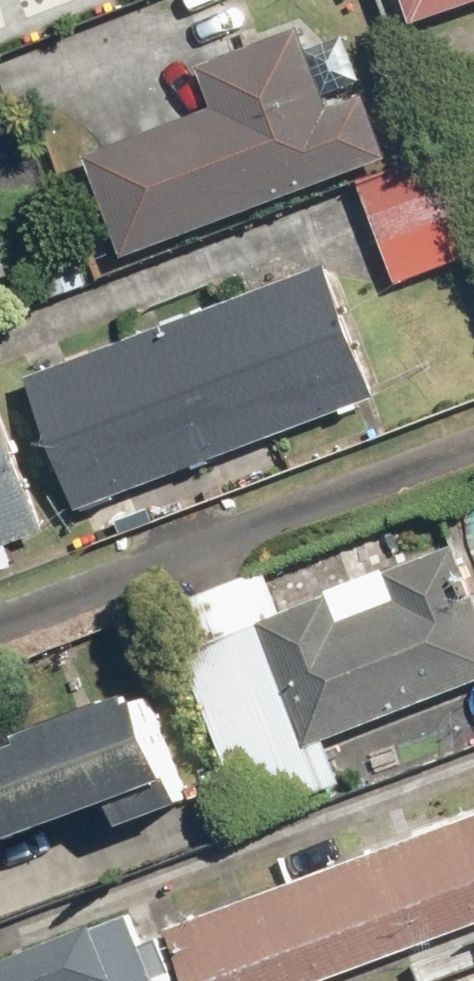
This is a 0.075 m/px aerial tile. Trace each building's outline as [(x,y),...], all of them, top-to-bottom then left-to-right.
[(414,22),(473,1),(473,0),(406,0),(414,22)] [(214,107),(86,155),(124,257),(388,159),(363,93),(331,105),(301,24),(198,62),(214,107)] [(432,151),(358,179),(397,283),(471,255),(432,151)] [(326,259),(27,374),(79,508),(378,393),(326,259)] [(46,526),(0,407),(0,544),(46,526)] [(183,645),(249,817),(343,781),(326,737),(473,681),(473,592),(455,542),(183,645)] [(177,774),(144,687),(0,741),(0,840),(177,774)] [(170,928),(190,980),(317,980),(473,922),(473,814),(170,928)] [(0,961),(0,980),(157,980),(127,909),(0,961)]
